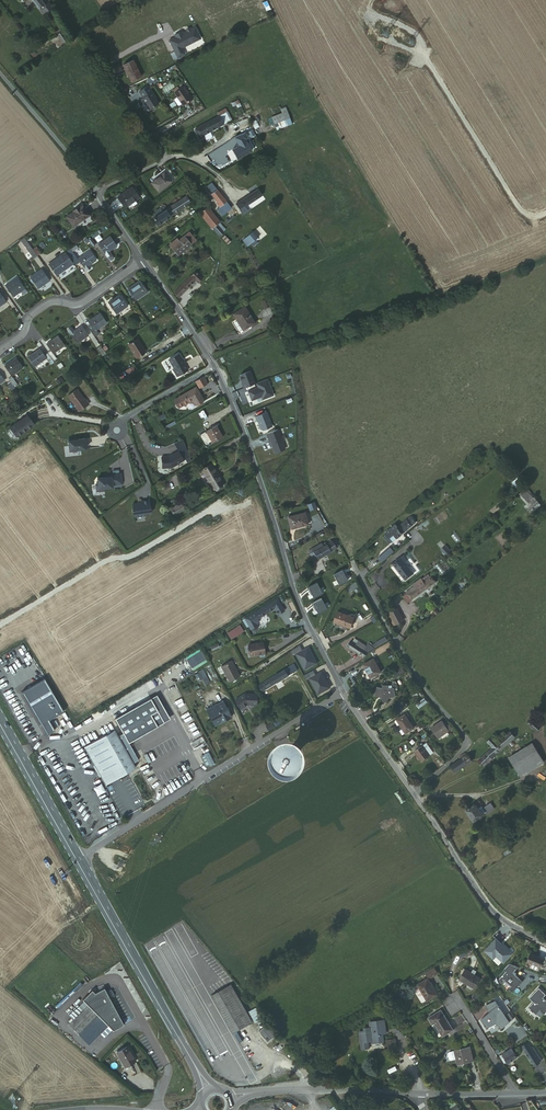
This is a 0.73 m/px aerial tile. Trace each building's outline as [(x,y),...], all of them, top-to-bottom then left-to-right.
[(37,11),(39,10),(42,13),(47,9),(44,4),(42,0),(29,0),(37,11)] [(61,44),(66,41),(61,33),(55,36),(61,44)] [(175,40),(168,43),(175,61),(182,58),(180,52),(200,44),(195,33),(190,35),(187,37),(187,36),(182,37),(181,35),(174,38),(175,40)] [(145,57),(165,46),(161,38),(141,49),(145,57)] [(121,68),(129,84),(139,79),(131,63),(121,68)] [(181,91),(178,87),(174,89),(172,87),(167,90),(169,93),(177,105),(185,99),(180,92),(181,91)] [(151,98),(144,89),(136,94),(140,101),(138,102),(146,112),(155,106),(151,99),(151,98)] [(275,126),(286,122),(284,119),(289,117),(285,106),(279,108),(281,112),(271,116),(275,126)] [(221,115),(192,130),(198,141),(202,138),(201,136),(225,123),(221,115)] [(243,139),(241,133),(231,137),(234,146),(227,149),(230,158),(246,152),(241,140),(243,139)] [(168,180),(162,171),(148,182),(156,190),(168,180)] [(137,198),(131,188),(115,197),(122,207),(132,200),(133,201),(137,198)] [(231,211),(215,191),(210,194),(216,203),(215,203),(218,207),(213,212),(221,220),(231,211)] [(257,191),(235,205),(238,211),(261,197),(257,191)] [(191,201),(188,196),(163,212),(161,209),(158,210),(154,212),(155,214),(153,215),(154,218),(152,219),(155,225),(191,201)] [(92,211),(86,201),(80,205),(79,204),(75,206),(76,208),(69,212),(76,222),(92,211)] [(217,223),(204,207),(199,211),(213,228),(217,223)] [(224,230),(219,224),(214,229),(218,234),(224,230)] [(171,235),(165,238),(167,241),(165,242),(171,251),(190,238),(184,229),(173,237),(171,235)] [(266,249),(253,232),(246,238),(259,256),(266,249)] [(108,235),(96,243),(108,261),(110,262),(112,261),(112,259),(108,252),(116,247),(108,235)] [(34,243),(30,245),(36,254),(40,252),(34,243)] [(36,254),(30,245),(27,248),(33,256),(36,254)] [(90,247),(77,256),(71,246),(66,249),(76,264),(81,260),(87,270),(91,267),(90,265),(98,259),(90,247)] [(66,250),(47,263),(55,275),(74,262),(66,250)] [(49,279),(41,268),(29,276),(37,287),(49,279)] [(202,278),(196,272),(191,277),(191,276),(174,292),(178,297),(195,281),(197,283),(202,278)] [(24,290),(16,277),(4,285),(13,298),(24,290)] [(139,278),(126,287),(135,298),(147,290),(139,278)] [(129,303),(121,291),(109,299),(117,311),(129,303)] [(256,322),(247,307),(237,313),(245,328),(256,322)] [(92,327),(88,329),(97,341),(100,340),(94,332),(106,324),(99,314),(88,321),(92,327)] [(77,343),(88,335),(81,325),(74,330),(72,326),(68,329),(77,343)] [(51,353),(63,345),(57,335),(45,343),(50,351),(47,353),(51,359),(54,357),(51,353)] [(136,339),(126,345),(135,358),(144,352),(136,339)] [(102,356),(105,354),(100,346),(96,349),(102,356)] [(39,347),(27,355),(34,365),(46,357),(48,361),(51,359),(47,353),(44,354),(39,347)] [(178,354),(168,360),(173,369),(172,370),(176,377),(187,370),(183,363),(184,363),(178,354)] [(1,363),(7,373),(18,365),(12,356),(1,363)] [(96,371),(94,367),(88,371),(91,375),(96,371)] [(242,384),(244,388),(255,383),(250,371),(241,375),(240,376),(243,383),(242,384)] [(3,375),(6,378),(8,381),(12,380),(7,373),(3,375)] [(207,384),(203,377),(195,381),(199,388),(207,384)] [(273,395),(267,379),(256,383),(258,387),(248,391),(252,400),(261,396),(262,399),(273,395)] [(195,388),(179,398),(179,399),(174,401),(178,409),(183,406),(192,401),(195,406),(203,401),(195,388)] [(78,389),(67,396),(78,412),(88,405),(78,389)] [(267,412),(255,416),(257,421),(258,420),(261,429),(263,430),(272,426),(267,412)] [(26,415),(9,428),(15,436),(17,436),(33,425),(26,415)] [(210,446),(219,440),(212,428),(203,433),(210,446)] [(286,448),(278,429),(267,433),(269,439),(270,439),(275,452),(286,448)] [(72,439),(67,440),(68,452),(84,450),(83,439),(76,440),(72,441),(72,439)] [(171,470),(183,463),(177,454),(168,459),(161,460),(162,471),(171,470)] [(212,491),(221,486),(209,466),(201,471),(212,491)] [(121,485),(119,474),(110,476),(110,478),(96,479),(97,485),(94,485),(95,493),(104,492),(103,489),(111,489),(111,486),(121,485)] [(516,487),(522,482),(517,477),(512,481),(516,487)] [(524,506),(527,509),(537,500),(525,487),(518,493),(526,503),(524,506)] [(150,514),(148,502),(138,503),(138,505),(132,505),(132,511),(131,511),(132,518),(144,516),(144,515),(150,514)] [(179,505),(168,512),(172,518),(183,511),(179,505)] [(307,524),(303,512),(287,516),(290,529),(307,524)] [(396,530),(400,536),(413,525),(408,520),(396,530)] [(390,543),(400,536),(396,530),(384,538),(386,541),(387,540),(390,543)] [(314,562),(337,547),(334,543),(332,545),(331,544),(332,543),(331,541),(324,545),(323,544),(320,546),(320,545),(310,551),(312,553),(310,554),(314,562)] [(381,562),(394,551),(390,546),(377,558),(381,562)] [(445,546),(441,550),(445,555),(449,552),(445,546)] [(414,575),(402,558),(393,565),(405,581),(414,575)] [(438,564),(435,566),(441,573),(444,570),(438,564)] [(344,575),(342,571),(333,576),(338,587),(347,582),(344,576),(344,575)] [(431,585),(426,579),(419,584),(417,581),(409,587),(410,589),(406,592),(407,594),(403,597),(407,603),(431,585)] [(315,585),(305,590),(307,594),(308,594),(311,600),(320,595),(315,585)] [(276,600),(242,620),(246,627),(249,626),(250,628),(252,630),(254,630),(256,628),(255,625),(254,623),(255,622),(256,620),(257,619),(274,608),(277,614),(283,611),(276,600)] [(320,601),(310,606),(312,610),(313,610),(316,616),(325,611),(320,601)] [(396,625),(403,622),(397,610),(391,613),(396,625)] [(338,613),(335,622),(350,628),(353,618),(338,613)] [(239,625),(226,633),(230,639),(243,631),(239,625)] [(346,648),(364,658),(366,653),(373,647),(366,644),(365,646),(352,640),(350,643),(348,642),(346,648)] [(388,641),(374,650),(377,655),(391,647),(388,641)] [(261,642),(247,645),(248,656),(263,653),(261,642)] [(300,647),(291,653),(293,658),(297,656),(305,672),(317,665),(314,659),(313,659),(311,657),(312,656),(309,649),(303,653),(300,647)] [(382,673),(375,661),(364,666),(371,679),(382,673)] [(230,662),(220,668),(228,683),(238,678),(230,662)] [(276,675),(258,687),(262,693),(295,671),(292,666),(276,675)] [(402,667),(393,673),(395,677),(400,675),(401,675),(406,673),(402,667)] [(197,673),(204,686),(208,684),(201,671),(197,673)] [(313,672),(304,678),(306,683),(310,681),(318,696),(330,689),(327,683),(326,683),(324,681),(325,680),(322,674),(316,677),(313,672)] [(48,720),(59,713),(41,681),(22,692),(46,734),(52,729),(48,720)] [(385,692),(376,690),(375,699),(381,700),(381,702),(381,703),(381,704),(381,705),(383,706),(384,706),(385,706),(386,706),(387,704),(387,702),(387,701),(394,700),(393,692),(385,692)] [(247,706),(256,707),(256,697),(244,696),(235,701),(238,705),(237,706),(240,711),(245,708),(244,708),(247,706)] [(116,717),(124,733),(118,736),(117,734),(110,738),(107,733),(85,745),(99,771),(100,770),(106,780),(119,773),(120,775),(121,777),(136,768),(133,764),(139,761),(130,743),(166,724),(153,698),(116,717)] [(328,708),(336,714),(342,706),(334,700),(328,708)] [(221,702),(204,711),(212,727),(229,718),(221,702)] [(432,715),(424,702),(419,705),(427,718),(432,715)] [(413,728),(405,715),(396,720),(404,733),(413,728)] [(278,724),(276,720),(266,727),(269,731),(278,724)] [(440,721),(430,728),(435,737),(446,731),(440,721)] [(539,728),(530,721),(526,725),(535,733),(539,728)] [(115,729),(107,733),(110,738),(117,734),(115,729)] [(514,741),(508,734),(497,744),(493,740),(487,745),(490,749),(478,761),(483,767),(490,762),(514,741)] [(541,759),(532,745),(508,760),(518,774),(541,759)] [(428,756),(422,746),(414,752),(420,761),(428,756)] [(200,755),(205,767),(214,763),(208,752),(200,755)] [(295,754),(293,754),(290,754),(288,756),(287,758),(287,760),(288,762),(289,764),(291,765),(294,765),(296,764),(297,762),(298,760),(298,758),(297,756),(295,754)] [(467,756),(450,766),(454,772),(471,762),(467,756)] [(106,780),(100,770),(99,771),(105,783),(120,775),(119,773),(106,780)] [(102,783),(94,786),(96,795),(105,792),(102,783)] [(487,813),(495,808),(491,801),(483,807),(487,813)] [(473,822),(482,815),(474,805),(465,811),(473,822)] [(495,956),(502,963),(510,954),(494,939),(483,951),(492,959),(495,956)] [(468,947),(459,952),(461,956),(471,951),(468,947)] [(542,958),(529,953),(526,961),(532,963),(539,966),(542,958)] [(506,966),(508,968),(498,979),(502,982),(504,980),(510,985),(508,988),(512,992),(522,981),(513,972),(517,967),(508,963),(506,966)] [(432,968),(424,973),(428,980),(436,975),(432,968)] [(479,981),(465,971),(458,981),(472,990),(479,981)] [(432,996),(422,980),(412,986),(414,989),(410,992),(413,997),(415,998),(418,996),(422,1003),(432,996)] [(252,1022),(230,986),(212,996),(234,1033),(252,1022)] [(543,1013),(545,1010),(545,1002),(544,1004),(542,1002),(545,999),(542,997),(545,994),(538,987),(528,997),(532,1001),(527,1006),(535,1013),(539,1009),(543,1013)] [(118,1015),(104,988),(94,993),(92,990),(82,999),(88,1005),(69,1024),(88,1044),(100,1033),(104,1037),(112,1029),(112,1030),(123,1024),(118,1015)] [(508,1024),(495,1000),(492,1004),(484,1005),(488,1014),(481,1019),(484,1023),(485,1028),(493,1025),(499,1029),(502,1026),(508,1024)] [(450,1030),(438,1011),(425,1018),(429,1025),(432,1024),(440,1036),(450,1030)] [(360,1031),(363,1048),(369,1047),(369,1040),(373,1040),(373,1042),(384,1040),(383,1030),(386,1029),(385,1019),(371,1021),(371,1026),(365,1027),(365,1030),(360,1031)] [(268,1023),(259,1031),(268,1040),(277,1033),(268,1023)] [(389,1050),(397,1049),(396,1038),(387,1039),(389,1050)] [(537,1061),(528,1047),(524,1043),(520,1047),(533,1065),(538,1062),(537,1061)] [(530,1045),(528,1047),(537,1061),(541,1059),(530,1045)] [(135,1061),(128,1047),(118,1052),(125,1066),(135,1061)] [(457,1064),(471,1062),(469,1048),(449,1050),(448,1052),(449,1059),(451,1060),(456,1059),(457,1064)] [(510,1048),(498,1057),(504,1064),(515,1055),(510,1048)]
